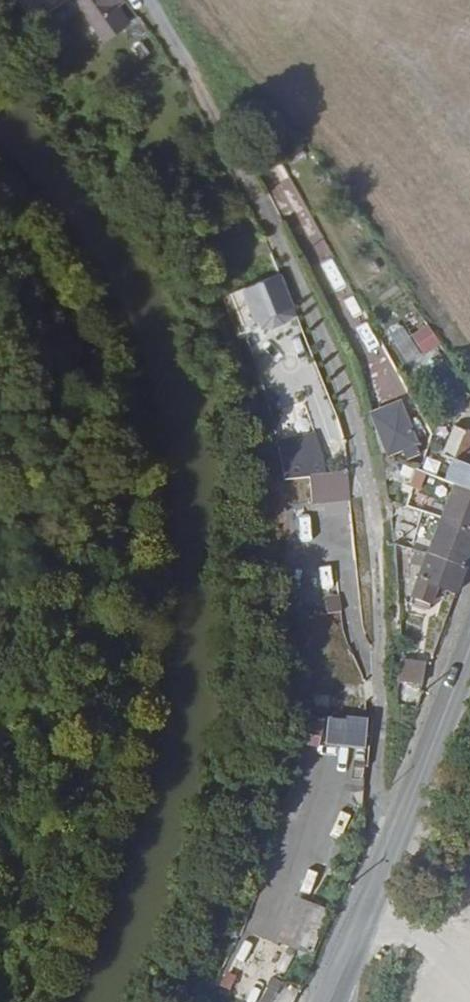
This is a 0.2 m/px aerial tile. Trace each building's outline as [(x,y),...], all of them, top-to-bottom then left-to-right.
[(64,5),(91,41),(105,31),(114,44),(132,33),(122,18),(110,25),(97,7),(108,0),(70,0),(64,5)] [(34,14),(16,27),(35,46),(52,33),(34,14)] [(277,160),(273,153),(268,155),(271,163),(277,160)] [(272,167),(261,173),(267,184),(278,178),(272,167)] [(235,305),(248,337),(282,322),(268,291),(235,305)] [(438,344),(423,321),(406,332),(421,354),(438,344)] [(359,397),(364,407),(392,392),(387,382),(359,397)] [(392,392),(364,407),(380,436),(395,428),(399,437),(410,431),(406,422),(408,421),(392,392)] [(463,502),(465,494),(469,482),(469,459),(444,448),(441,456),(435,473),(442,476),(436,491),(444,494),(463,502)] [(290,471),(295,486),(311,482),(306,466),(290,471)] [(336,502),(331,476),(317,480),(295,486),(300,513),(336,502)] [(469,551),(469,505),(463,502),(444,494),(436,491),(417,482),(414,481),(411,488),(442,500),(423,549),(402,611),(423,620),(435,592),(453,599),(469,551)] [(338,507),(336,502),(300,513),(301,517),(338,507)] [(332,603),(318,603),(318,617),(332,616),(332,603)] [(331,638),(340,668),(352,665),(343,634),(331,638)] [(425,684),(403,676),(396,695),(419,704),(425,684)] [(370,736),(368,716),(350,717),(351,738),(370,736)]
